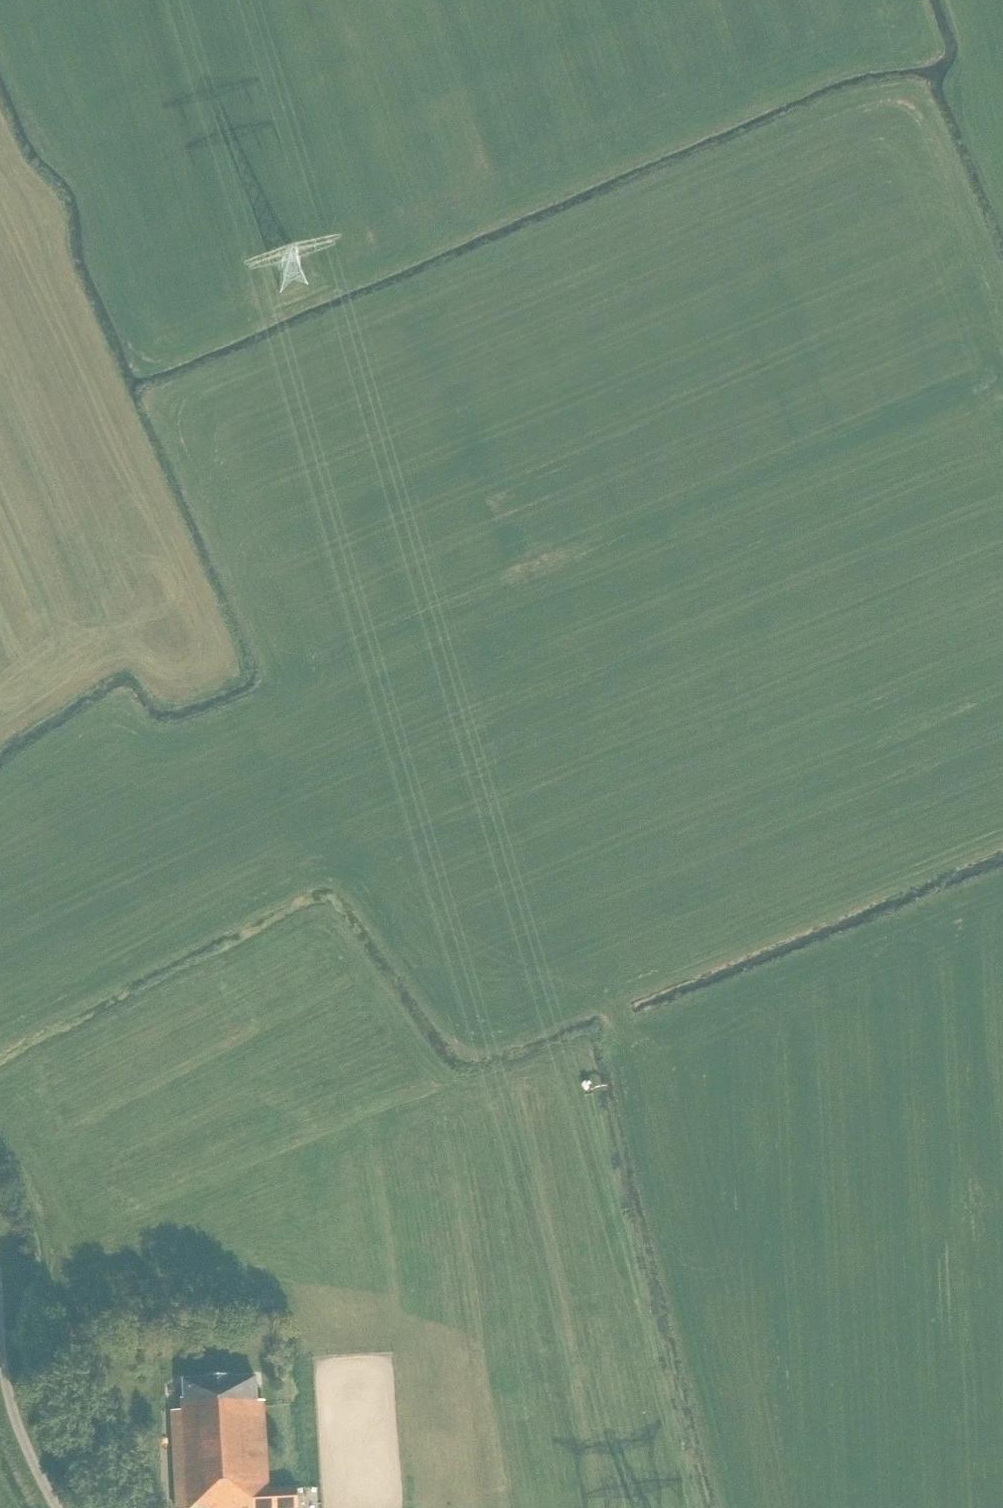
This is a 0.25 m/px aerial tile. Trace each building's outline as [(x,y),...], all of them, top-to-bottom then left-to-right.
[(224,1377),(207,1378),(207,1380),(181,1381),(182,1399),(180,1399),(180,1411),(170,1411),(175,1507),(296,1507),(295,1488),(267,1489),(264,1401),(255,1402),(254,1378),(224,1379),(224,1377)]
